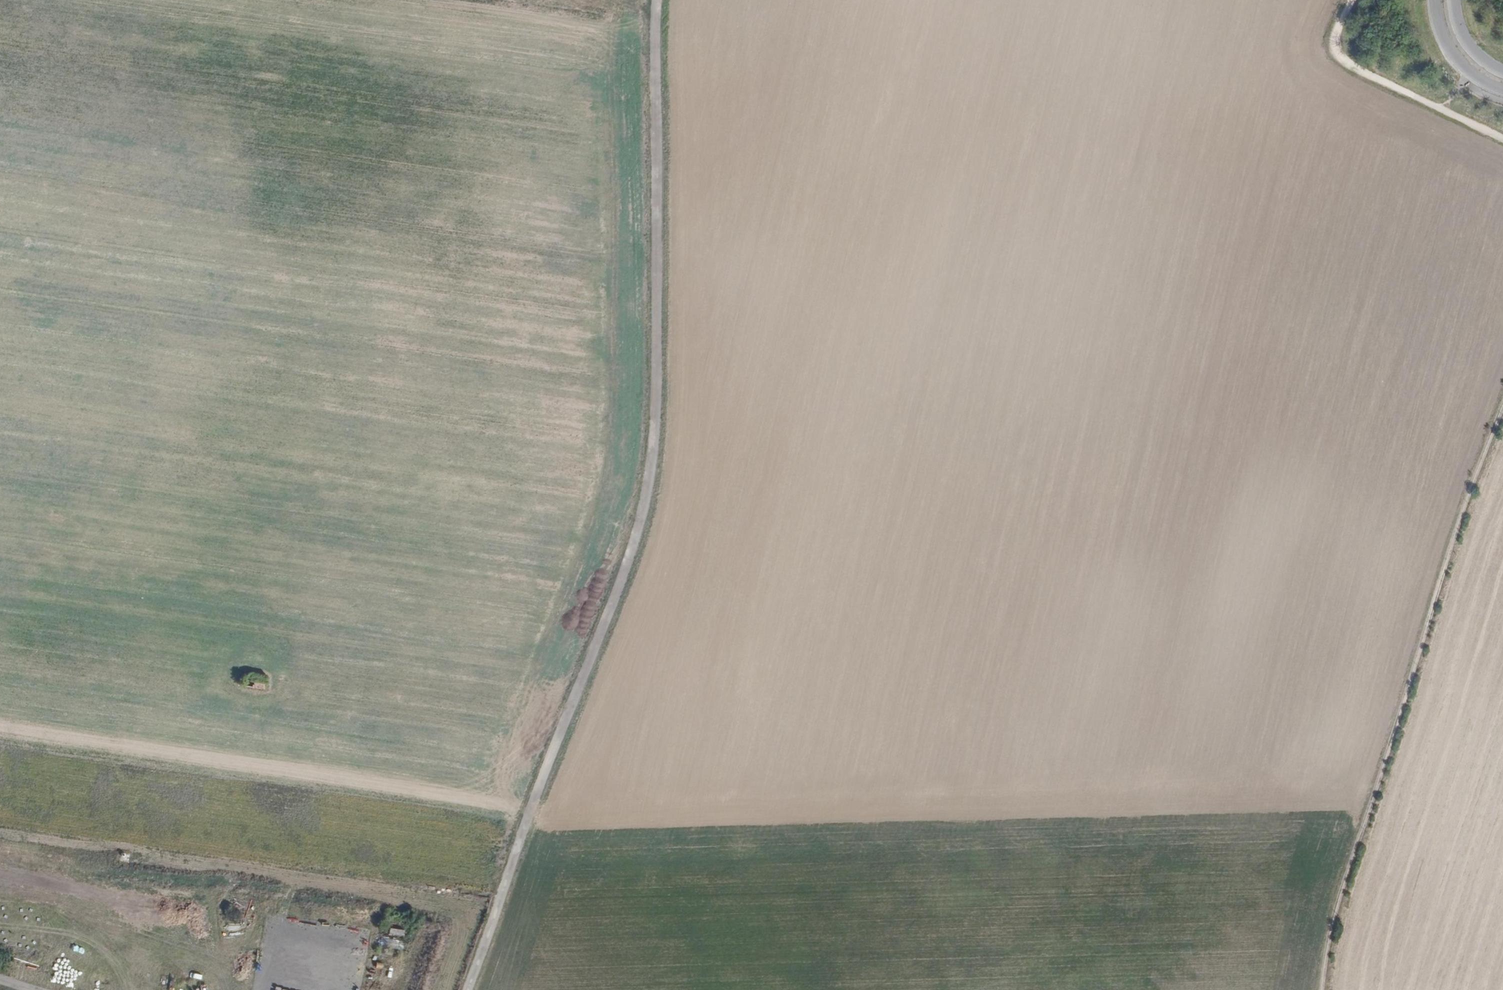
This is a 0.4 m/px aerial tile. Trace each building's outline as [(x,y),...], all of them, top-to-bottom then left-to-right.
[(388,934),(403,936),(404,929),(389,927),(388,934)]
